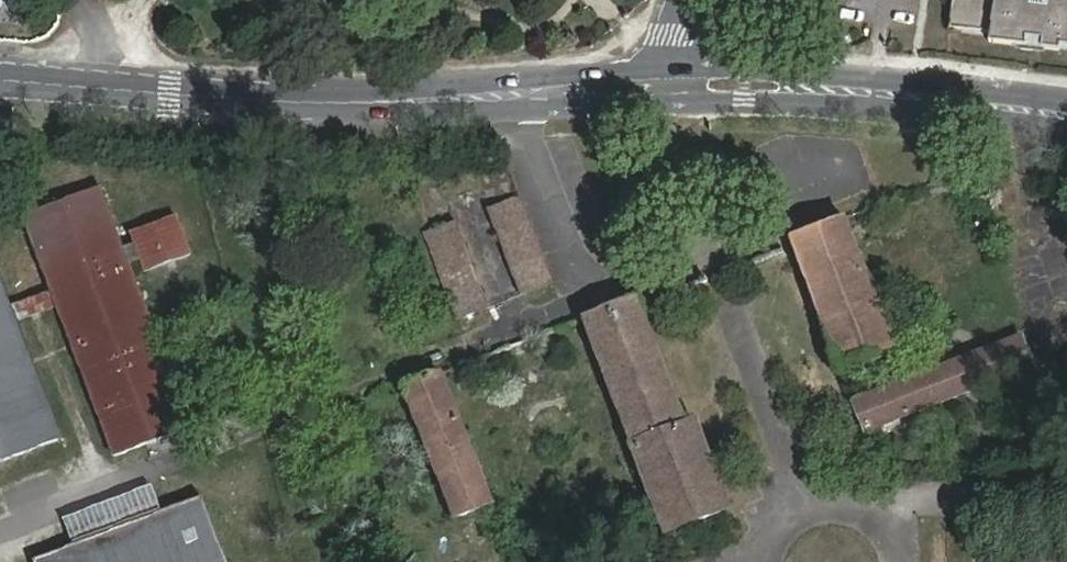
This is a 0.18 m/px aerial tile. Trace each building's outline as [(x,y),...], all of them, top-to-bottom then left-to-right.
[(950,29),(990,33),(989,41),(1059,50),(1060,45),(1066,46),(1066,0),(953,0),(950,29)] [(454,173),(510,307),(546,292),(490,158),(454,173)] [(449,330),(479,317),(424,185),(395,196),(449,330)] [(188,431),(98,193),(24,222),(113,459),(188,431)] [(783,240),(833,357),(884,337),(834,221),(783,240)] [(57,448),(0,298),(0,470),(57,448)] [(660,531),(726,504),(681,388),(672,392),(633,305),(577,328),(660,531)] [(1018,369),(1003,335),(853,393),(869,427),(1018,369)] [(481,512),(428,384),(399,396),(450,525),(481,512)] [(62,524),(72,550),(159,516),(149,491),(62,524)] [(199,500),(159,516),(72,550),(40,561),(223,561),(199,500)]
